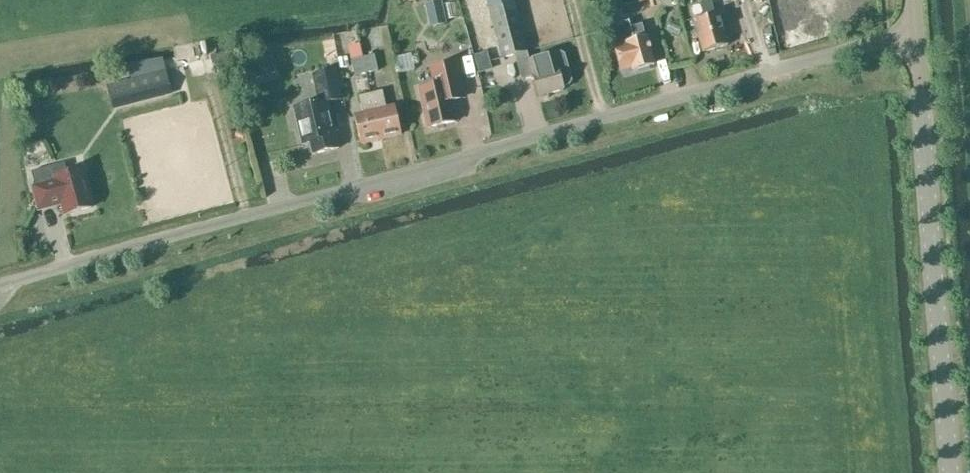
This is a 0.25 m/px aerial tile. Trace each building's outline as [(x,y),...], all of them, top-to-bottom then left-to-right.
[(527,62),(524,52),(525,52),(511,0),(486,0),(502,58),(514,55),(521,80),(533,77),(539,97),(563,91),(557,68),(556,68),(553,55),(527,62)] [(694,21),(702,53),(727,46),(719,15),(715,16),(710,0),(700,3),(704,18),(694,21)] [(447,25),(442,1),(424,5),(429,29),(447,25)] [(608,26),(614,48),(620,72),(632,69),(633,72),(654,66),(646,37),(645,38),(641,25),(631,28),(629,21),(608,26)] [(362,58),(366,74),(378,71),(374,55),(362,58)] [(366,74),(362,58),(351,61),(354,76),(366,74)] [(426,115),(429,128),(455,122),(448,94),(461,91),(454,63),(431,68),(435,86),(420,90),(423,102),(421,105),(423,113),(426,115)] [(164,66),(107,83),(113,106),(171,89),(164,66)] [(310,143),(312,155),(337,150),(327,104),(341,100),(334,71),(314,76),(320,104),(294,110),(302,145),(310,143)] [(370,94),(381,139),(401,135),(395,107),(386,109),(382,91),(370,94)] [(381,139),(370,94),(358,97),(362,115),(354,117),(360,144),(381,139)] [(66,215),(91,208),(82,171),(67,175),(64,164),(54,167),(56,178),(66,215)]
